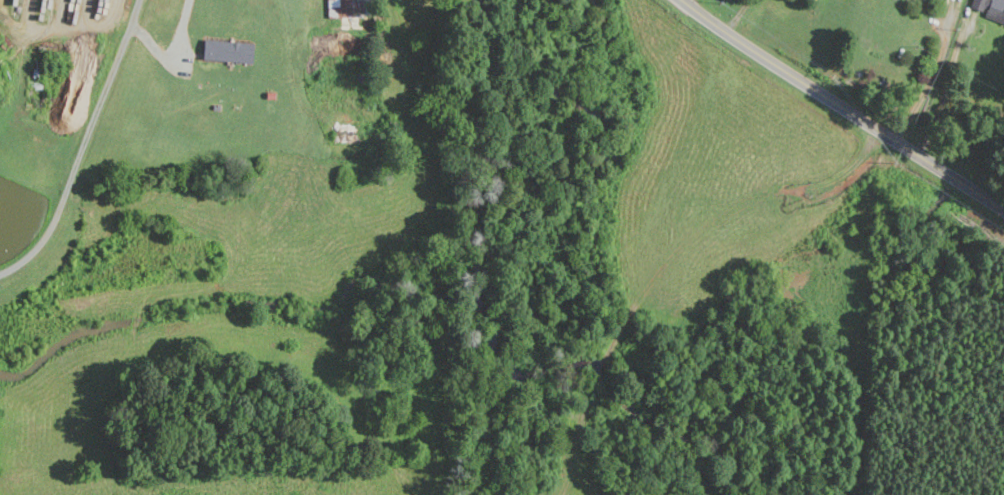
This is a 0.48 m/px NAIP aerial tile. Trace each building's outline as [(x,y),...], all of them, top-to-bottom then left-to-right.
[(970,10),(1003,22),(1003,0),(973,0),(970,10)] [(251,62),(252,42),(203,41),(202,60),(251,62)]
